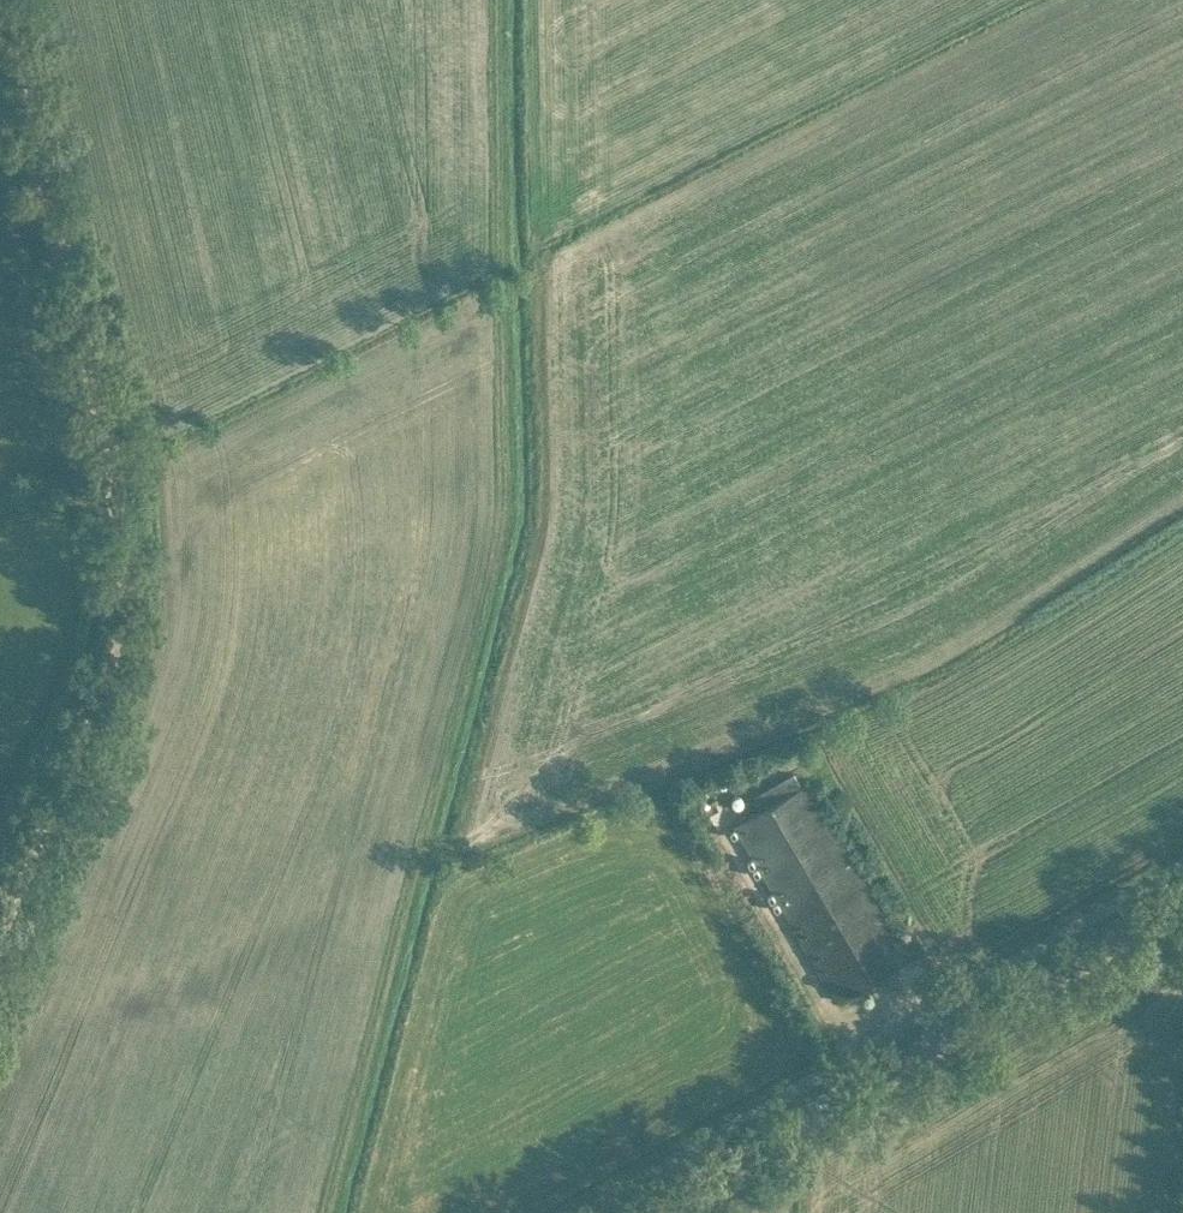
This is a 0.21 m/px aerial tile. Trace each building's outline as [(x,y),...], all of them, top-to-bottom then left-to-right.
[(794,771),(752,793),(762,809),(735,824),(838,1000),(909,959),(908,958),(926,948),(916,931),(898,941),(807,783),(803,785),(794,771)]
